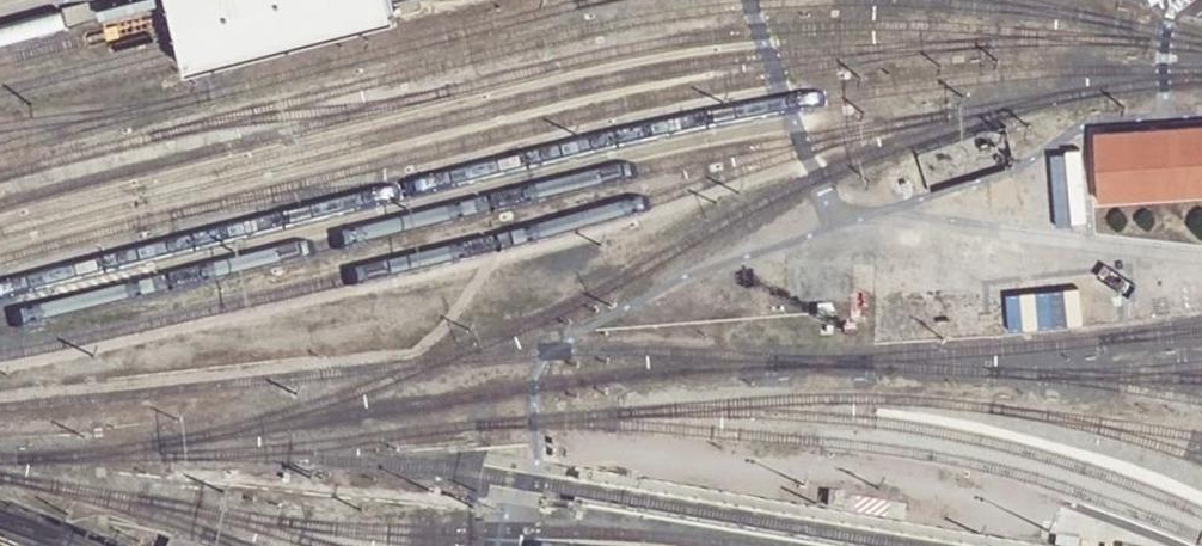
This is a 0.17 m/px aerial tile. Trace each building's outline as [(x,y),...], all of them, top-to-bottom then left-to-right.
[(186,69),(394,16),(390,0),(169,0),(186,69)] [(1095,136),(1101,204),(1201,196),(1201,129),(1095,136)] [(998,334),(1119,326),(1116,288),(995,296),(998,334)] [(816,322),(831,321),(831,311),(816,312),(816,322)] [(1054,507),(917,493),(914,527),(1051,541),(1054,507)]
